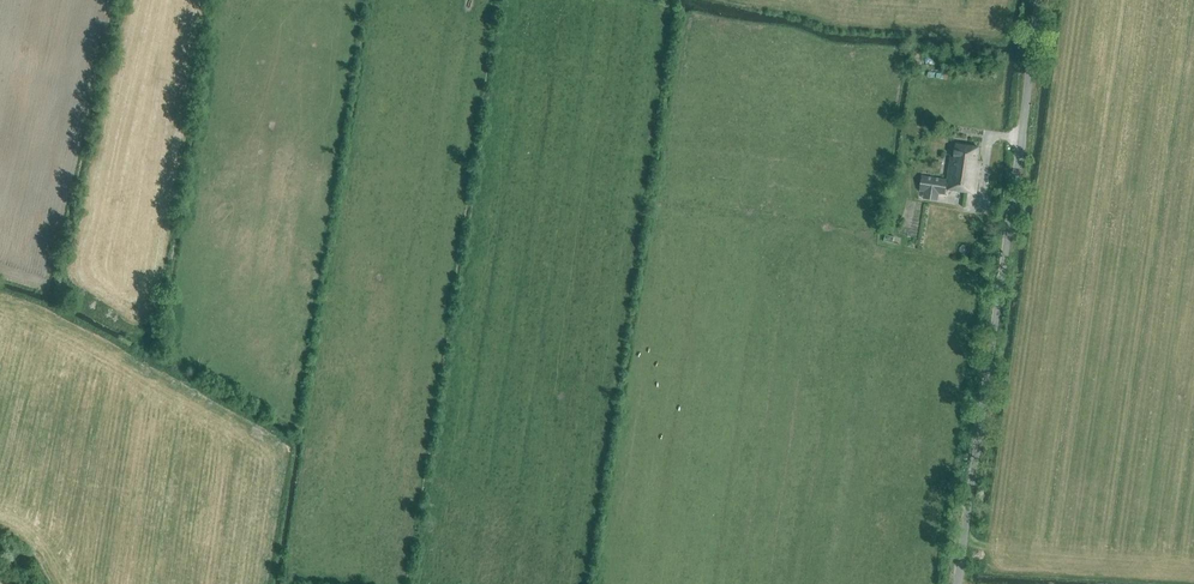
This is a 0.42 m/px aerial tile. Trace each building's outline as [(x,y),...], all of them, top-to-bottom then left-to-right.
[(950,157),(948,170),(947,179),(922,175),(919,189),(945,194),(946,187),(975,192),(979,171),(980,161),(977,161),(979,148),(956,145),(954,158),(950,157)]
